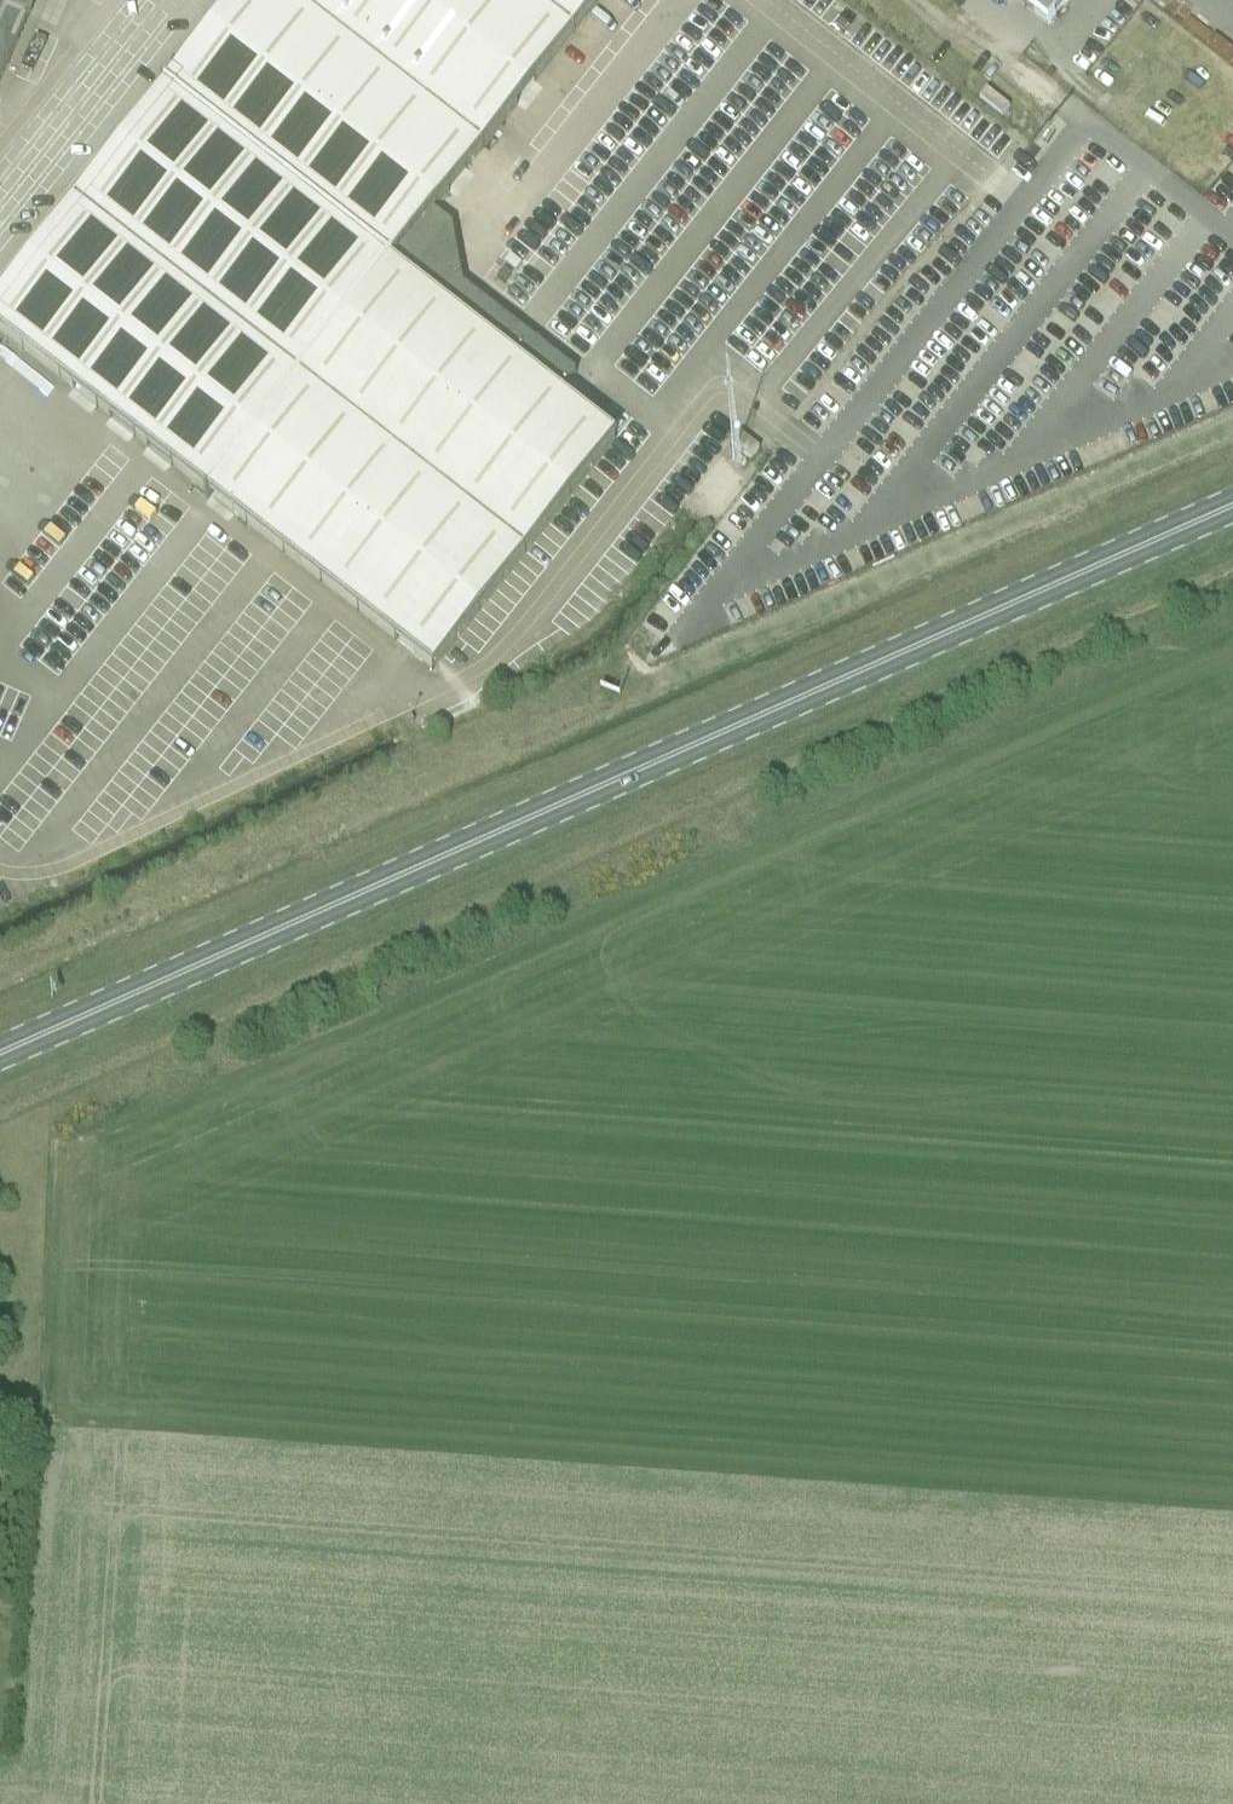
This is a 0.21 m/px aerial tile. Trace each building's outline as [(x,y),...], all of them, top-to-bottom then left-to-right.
[(0,295),(0,332),(433,671),(615,439),(557,394),(572,373),(462,287),(452,230),(432,213),(508,116),(527,130),(629,0),(233,0),(0,295)] [(33,0),(0,0),(0,74),(33,0)] [(589,209),(665,267),(666,279),(672,270),(696,267),(679,290),(694,301),(716,271),(738,268),(745,274),(713,317),(730,330),(732,330),(730,317),(741,303),(749,308),(776,305),(799,276),(912,262),(980,174),(978,157),(1002,125),(837,0),(755,0),(711,58),(688,60),(617,153),(619,169),(589,209)] [(1047,26),(1068,0),(1014,0),(1047,26)] [(669,362),(685,342),(633,298),(616,318),(669,362)] [(730,446),(747,459),(749,461),(758,450),(738,435),(730,446)]
